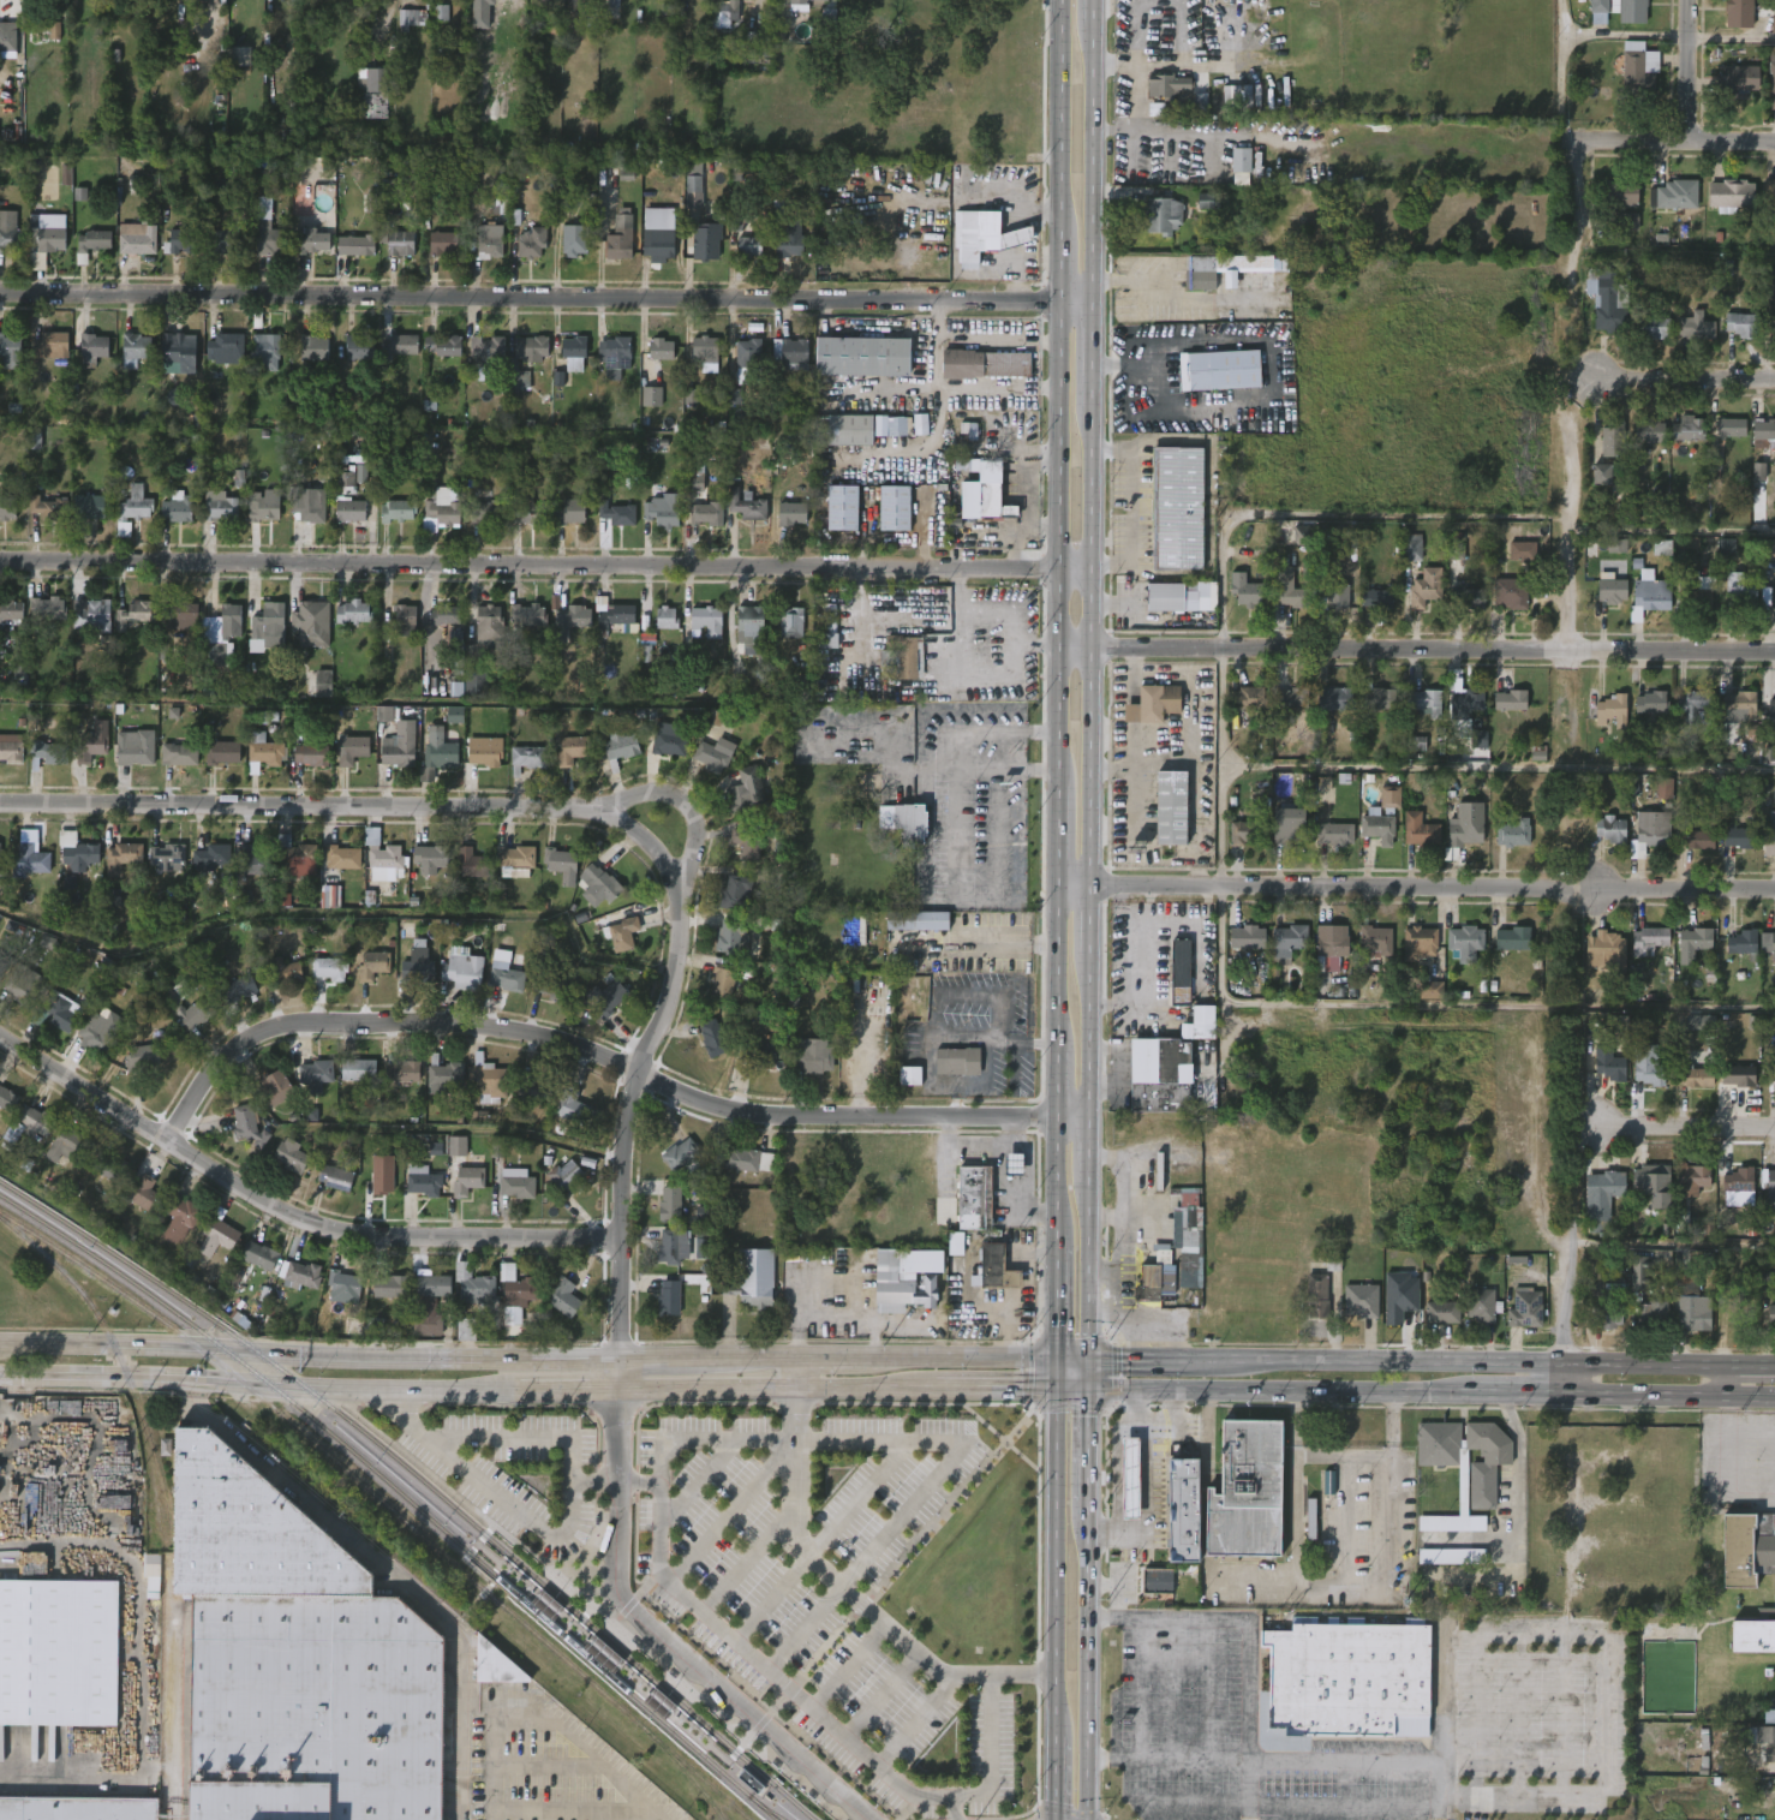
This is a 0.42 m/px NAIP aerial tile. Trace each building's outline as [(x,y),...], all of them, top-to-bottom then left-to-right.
[(432,28),(432,0),(446,0),(447,4),(448,5),(448,22),(438,22),(438,28),(432,28)] [(828,0),(791,0),(790,11),(808,11),(809,1),(828,1),(828,0)] [(1590,24),(1590,0),(1606,0),(1604,24),(1590,24)] [(1609,13),(1609,0),(1645,0),(1644,25),(1616,24),(1618,13),(1609,13)] [(1725,28),(1723,0),(1752,0),(1752,28),(1725,28)] [(737,2),(737,20),(710,19),(711,4),(737,2)] [(418,10),(426,10),(426,25),(408,25),(408,32),(399,32),(399,10),(418,10)] [(560,34),(560,17),(548,16),(548,33),(560,34)] [(51,22),(50,39),(61,39),(61,22),(51,22)] [(18,48),(0,48),(0,23),(18,23),(18,48)] [(1644,41),(1644,52),(1660,52),(1659,72),(1656,72),(1656,96),(1622,96),(1624,41),(1644,41)] [(251,47),(228,47),(228,66),(251,66),(251,47)] [(1768,62),(1774,62),(1774,110),(1770,109),(1770,95),(1767,95),(1768,62)] [(1757,67),(1756,91),(1720,90),(1720,66),(1757,67)] [(365,93),(355,93),(357,76),(365,76),(365,68),(388,68),(387,93),(365,93)] [(1175,72),(1175,77),(1194,78),(1193,86),(1190,86),(1190,90),(1178,90),(1178,94),(1173,93),(1173,100),(1164,100),(1164,96),(1147,95),(1148,73),(1167,74),(1167,71),(1175,72)] [(1259,105),(1221,106),(1220,84),(1257,83),(1259,105)] [(1207,94),(1196,94),(1196,112),(1207,112),(1207,94)] [(1188,114),(1189,104),(1173,104),(1173,114),(1188,114)] [(1187,139),(1185,163),(1179,162),(1178,180),(1147,177),(1148,161),(1151,161),(1151,156),(1153,156),(1153,143),(1171,144),(1171,139),(1187,139)] [(1249,174),(1229,174),(1230,145),(1249,147),(1249,174)] [(732,181),(745,182),(745,161),(732,161),(732,181)] [(1249,186),(1249,174),(1235,174),(1235,186),(1249,186)] [(700,192),(700,208),(686,207),(686,175),(701,175),(701,192),(700,192)] [(1638,179),(1638,204),(1607,204),(1608,178),(1638,179)] [(1697,179),(1696,208),(1648,205),(1648,187),(1663,186),(1663,181),(1671,181),(1671,178),(1697,179)] [(1745,179),(1745,183),(1753,183),(1753,207),(1735,205),(1735,214),(1716,214),(1716,207),(1707,207),(1708,181),(1721,181),(1721,178),(1745,179)] [(1765,180),(1774,181),(1774,210),(1770,210),(1771,198),(1765,198),(1765,180)] [(87,188),(75,188),(74,201),(87,202),(87,188)] [(366,194),(366,213),(377,213),(376,193),(366,194)] [(1213,209),(1213,194),(1199,193),(1198,208),(1213,209)] [(1183,204),(1182,225),(1177,225),(1177,231),(1171,231),(1171,237),(1160,238),(1160,233),(1147,233),(1147,229),(1143,229),(1143,225),(1147,225),(1147,198),(1172,198),(1172,201),(1183,204)] [(629,208),(629,214),(632,214),(632,258),(605,258),(606,234),(614,235),(614,214),(617,214),(617,208),(629,208)] [(5,251),(0,251),(0,209),(16,209),(16,227),(24,227),(24,249),(8,250),(8,247),(5,247),(5,251)] [(999,211),(999,234),(1032,226),(1032,243),(999,251),(979,251),(978,269),(957,269),(957,250),(954,250),(954,210),(999,211)] [(1626,227),(1638,226),(1638,213),(1625,214),(1626,227)] [(222,253),(215,253),(216,238),(217,238),(219,228),(233,229),(234,220),(243,221),(243,250),(228,250),(228,253),(222,253)] [(717,239),(717,259),(705,258),(705,256),(693,256),(694,228),(701,228),(701,223),(721,225),(721,239),(717,239)] [(586,253),(575,253),(575,258),(564,258),(566,253),(561,253),(561,225),(586,225),(586,253)] [(47,226),(47,227),(65,226),(65,228),(70,228),(70,246),(59,246),(59,251),(40,252),(40,227),(47,226)] [(333,232),(333,250),(318,249),(318,252),(311,251),(311,250),(309,250),(309,253),(300,253),(300,237),(307,237),(307,226),(318,226),(318,232),(333,232)] [(265,228),(287,228),(287,251),(277,251),(277,253),(259,253),(259,228),(262,227),(265,227),(265,228)] [(539,247),(539,257),(525,259),(525,257),(516,257),(516,239),(521,239),(522,234),(530,234),(530,227),(544,227),(544,247),(539,247)] [(96,228),(96,229),(114,231),(114,247),(95,250),(95,247),(90,247),(90,264),(79,264),(80,234),(89,234),(89,229),(96,228)] [(127,228),(127,234),(131,234),(138,234),(138,229),(142,229),(142,235),(144,235),(144,232),(155,232),(154,253),(116,253),(118,228),(127,228)] [(196,229),(196,253),(183,253),(183,252),(180,252),(180,250),(177,250),(177,253),(161,253),(161,241),(167,241),(167,229),(196,229)] [(418,231),(417,255),(404,255),(404,250),(400,250),(400,255),(390,255),(392,243),(382,243),(382,229),(418,231)] [(673,229),(673,258),(663,258),(663,256),(659,256),(659,263),(649,263),(649,256),(641,256),(641,229),(673,229)] [(460,232),(460,251),(447,251),(447,255),(431,255),(432,232),(460,232)] [(379,233),(378,255),(342,253),(342,235),(351,235),(351,234),(369,237),(369,233),(379,233)] [(785,259),(776,259),(776,235),(803,237),(803,257),(790,257),(790,259),(785,259)] [(502,237),(502,257),(476,259),(476,237),(502,237)] [(760,237),(760,255),(749,255),(749,258),(739,258),(739,253),(736,253),(736,237),(760,237)] [(1187,291),(1185,291),(1185,271),(1190,271),(1190,256),(1273,256),(1273,271),(1217,273),(1217,290),(1187,291)] [(1608,265),(1608,270),(1614,270),(1613,284),(1627,284),(1626,327),(1619,327),(1619,333),(1604,333),(1604,330),(1592,329),(1592,294),(1583,294),(1584,279),(1586,279),(1586,268),(1596,268),(1596,265),(1608,265)] [(1702,309),(1702,321),(1713,321),(1713,339),(1684,339),(1684,334),(1677,334),(1677,316),(1691,316),(1691,309),(1702,309)] [(1734,312),(1756,314),(1755,338),(1738,338),(1738,333),(1732,333),(1732,330),(1723,330),(1725,312),(1734,312)] [(1668,317),(1668,335),(1663,335),(1662,339),(1649,338),(1649,335),(1634,335),(1636,317),(1648,317),(1648,315),(1653,315),(1653,317),(1668,317)] [(261,316),(261,334),(279,335),(279,358),(251,358),(251,316),(261,316)] [(2,365),(0,354),(0,329),(2,329),(2,334),(8,332),(8,329),(22,329),(20,365),(2,365)] [(65,357),(30,356),(30,338),(37,338),(38,332),(66,332),(65,357)] [(84,332),(94,332),(94,335),(108,335),(107,356),(94,354),(94,366),(83,366),(83,362),(79,362),(79,347),(71,347),(72,332),(84,332)] [(129,333),(138,334),(138,336),(147,336),(147,358),(133,358),(133,369),(119,369),(120,333),(129,333)] [(171,335),(195,335),(193,374),(161,372),(161,360),(159,360),(160,333),(171,334),(171,335)] [(241,334),(241,364),(214,364),(215,359),(207,359),(207,341),(213,341),(213,334),(241,334)] [(327,336),(325,358),(298,358),(298,334),(316,334),(316,336),(327,336)] [(358,334),(358,336),(361,336),(361,339),(375,339),(373,358),(351,358),(351,348),(349,348),(349,334),(358,334)] [(456,334),(456,336),(460,336),(460,356),(438,356),(435,356),(435,352),(428,352),(428,354),(425,354),(425,351),(423,351),(423,335),(435,335),(435,339),(446,340),(446,335),(456,334)] [(416,335),(416,354),(394,353),(394,350),(389,350),(390,362),(379,360),(379,342),(388,342),(388,335),(416,335)] [(504,336),(504,356),(494,356),(494,366),(498,368),(497,381),(478,380),(479,356),(468,356),(468,336),(482,335),(480,340),(486,340),(486,335),(504,336)] [(706,335),(706,338),(716,338),(715,371),(699,370),(699,363),(692,363),(692,338),(699,338),(699,335),(706,335)] [(549,336),(548,362),(522,362),(522,358),(512,358),(513,336),(549,336)] [(582,358),(582,372),(566,372),(566,358),(561,358),(562,339),(570,339),(575,338),(575,336),(586,336),(586,358),(582,358)] [(629,336),(629,369),(620,369),(620,381),(604,381),(603,363),(598,363),(598,358),(597,358),(597,341),(614,340),(614,336),(629,336)] [(910,339),(909,377),(815,376),(815,336),(910,339)] [(673,341),(671,360),(649,359),(649,341),(652,342),(652,338),(663,338),(663,341),(673,341)] [(759,366),(735,366),(735,340),(749,340),(749,338),(759,338),(759,366)] [(807,339),(807,371),(785,371),(785,363),(771,363),(772,339),(796,341),(796,339),(807,339)] [(1028,352),(1027,375),(980,374),(980,376),(969,376),(969,377),(957,377),(957,378),(938,378),(939,348),(1028,352)] [(1261,388),(1183,392),(1181,353),(1260,350),(1261,388)] [(516,369),(516,371),(530,371),(531,390),(518,390),(519,402),(509,404),(507,370),(516,369)] [(642,407),(662,408),(663,388),(642,387),(642,407)] [(685,405),(698,405),(698,390),(686,390),(685,405)] [(741,390),(730,390),(730,403),(741,403),(741,390)] [(926,412),(927,435),(874,436),(873,414),(885,413),(885,416),(903,416),(903,413),(926,412)] [(814,443),(813,443),(813,414),(869,414),(868,444),(814,443)] [(1692,414),(1692,418),(1701,418),(1701,429),(1703,429),(1703,442),(1671,441),(1671,423),(1679,423),(1679,414),(1692,414)] [(1648,418),(1656,418),(1656,422),(1662,422),(1662,442),(1646,441),(1645,452),(1633,452),(1633,422),(1642,422),(1642,417),(1648,418)] [(1721,436),(1715,436),(1715,418),(1744,418),(1744,436),(1721,436)] [(1767,418),(1774,419),(1774,440),(1774,441),(1767,441),(1767,450),(1751,449),(1752,418),(1761,418),(1761,422),(1767,422),(1767,418)] [(1622,458),(1602,458),(1602,423),(1624,422),(1624,458),(1622,458)] [(977,424),(960,423),(960,437),(977,438),(977,424)] [(1173,569),(1148,569),(1149,447),(1200,447),(1199,568),(1173,569)] [(697,458),(703,459),(703,491),(683,491),(683,458),(697,458)] [(1765,464),(1752,464),(1753,481),(1765,481),(1765,464)] [(1593,486),(1612,485),(1611,465),(1592,465),(1593,486)] [(354,466),(353,472),(365,472),(365,483),(354,482),(353,495),(365,495),(364,529),(353,529),(353,524),(349,524),(349,520),(343,520),(343,524),(334,524),(335,472),(347,472),(347,466),(354,466)] [(367,466),(356,466),(357,483),(368,483),(367,466)] [(145,483),(145,499),(156,499),(156,512),(154,512),(154,518),(143,517),(143,520),(136,520),(136,517),(129,517),(129,520),(119,520),(119,502),(129,502),(129,497),(133,497),(133,483),(145,483)] [(999,484),(999,507),(1017,507),(1017,519),(980,519),(980,484),(999,484)] [(459,487),(459,502),(462,502),(462,527),(438,527),(438,532),(423,533),(423,521),(425,521),(425,519),(428,519),(428,500),(430,500),(430,489),(437,489),(437,487),(459,487)] [(737,488),(737,501),(766,500),(766,520),(741,520),(741,512),(728,512),(728,487),(737,488)] [(857,531),(826,531),(827,487),(857,487),(857,531)] [(1626,498),(1627,487),(1612,487),(1611,498),(1626,498)] [(908,532),(878,532),(878,488),(908,488),(908,532)] [(282,489),(282,520),(262,519),(262,521),(251,521),(252,495),(262,495),(262,497),(268,497),(268,489),(282,489)] [(324,490),(323,524),(298,521),(299,513),(291,513),(291,495),(300,495),(300,503),(303,505),(313,505),(315,500),(312,500),(315,489),(324,490)] [(181,490),(180,495),(191,496),(191,523),(167,523),(167,518),(160,518),(160,501),(168,501),(169,490),(181,490)] [(225,493),(225,500),(237,500),(237,525),(211,525),(211,523),(204,523),(204,493),(225,493)] [(677,494),(676,526),(670,526),(670,529),(662,529),(662,525),(655,525),(655,520),(641,519),(643,502),(650,502),(651,497),(662,499),(662,493),(677,494)] [(38,495),(38,502),(53,502),(53,497),(66,499),(66,520),(28,520),(28,495),(38,495)] [(92,519),(72,519),(73,495),(102,496),(102,519),(92,519)] [(537,495),(536,505),(550,507),(550,521),(548,521),(548,524),(524,523),(524,514),(515,513),(516,495),(537,495)] [(18,520),(0,520),(0,497),(19,497),(18,520)] [(564,524),(557,523),(558,509),(567,509),(567,499),(587,499),(587,524),(564,524)] [(506,500),(506,524),(496,524),(496,520),(484,519),(484,523),(472,523),(473,502),(494,502),(494,500),(506,500)] [(611,500),(611,508),(614,508),(614,506),(639,506),(639,525),(614,525),(614,518),(602,518),(602,500),(611,500)] [(412,501),(412,502),(414,502),(414,514),(412,514),(412,520),(401,520),(401,523),(394,523),(394,519),(387,519),(387,524),(378,524),(379,505),(383,506),(383,501),(412,501)] [(727,502),(727,525),(713,525),(715,521),(701,521),(701,525),(693,525),(693,505),(710,505),(710,501),(727,502)] [(784,501),(802,502),(803,524),(785,524),(785,526),(779,526),(779,502),(784,501)] [(1313,520),(1313,547),(1293,547),(1293,544),(1286,544),(1286,529),(1293,529),(1293,520),(1313,520)] [(1403,560),(1402,560),(1402,539),(1405,539),(1405,533),(1420,533),(1420,560),(1403,560)] [(1735,539),(1719,540),(1720,556),(1736,556),(1735,539)] [(1607,553),(1627,553),(1627,540),(1608,540),(1607,553)] [(1654,556),(1671,555),(1671,540),(1654,541),(1654,556)] [(1764,540),(1765,558),(1774,557),(1774,540),(1764,540)] [(1465,560),(1464,541),(1448,541),(1449,560),(1465,560)] [(1510,560),(1536,560),(1536,543),(1510,542),(1510,560)] [(1295,568),(1293,590),(1308,590),(1308,607),(1307,609),(1292,609),(1292,605),(1285,605),(1285,620),(1278,620),(1277,577),(1279,577),(1279,567),(1295,568)] [(1440,568),(1441,601),(1423,599),(1423,610),(1409,609),(1410,585),(1414,585),(1414,579),(1422,579),(1422,567),(1440,568)] [(1653,568),(1651,580),(1668,580),(1668,610),(1642,610),(1642,622),(1628,622),(1628,605),(1632,605),(1632,580),(1639,580),(1639,568),(1653,568)] [(1243,572),(1243,583),(1261,584),(1261,591),(1260,591),(1259,604),(1251,604),(1251,609),(1243,609),(1243,604),(1233,604),(1233,593),(1229,593),(1229,584),(1226,584),(1229,572),(1243,572)] [(1698,572),(1698,577),(1716,577),(1716,591),(1714,591),(1713,611),(1679,611),(1680,575),(1687,575),(1687,572),(1698,572)] [(1744,573),(1744,585),(1758,585),(1758,607),(1727,607),(1727,573),(1744,573)] [(1619,599),(1619,603),(1614,603),(1614,604),(1603,604),(1603,602),(1595,602),(1596,579),(1625,579),(1625,599),(1619,599)] [(1350,585),(1349,609),(1328,608),(1328,611),(1317,610),(1319,580),(1337,581),(1337,585),(1350,585)] [(1771,580),(1774,581),(1774,606),(1762,605),(1762,586),(1771,586),(1771,580)] [(1217,583),(1217,611),(1197,611),(1197,592),(1184,592),(1184,613),(1147,613),(1148,584),(1217,583)] [(1463,587),(1463,589),(1482,589),(1482,609),(1464,608),(1464,605),(1450,605),(1450,589),(1463,587)] [(1505,587),(1525,589),(1525,609),(1506,609),(1506,607),(1492,603),(1493,589),(1505,587)] [(1374,590),(1374,592),(1392,592),(1392,609),(1368,609),(1368,608),(1362,608),(1362,591),(1374,590)] [(56,597),(56,601),(61,601),(61,605),(66,605),(66,615),(64,615),(64,620),(40,620),(40,616),(26,616),(28,598),(48,601),(48,597),(56,597)] [(358,599),(358,603),(367,603),(369,622),(355,622),(355,625),(351,625),(351,622),(342,622),(342,625),(334,625),(334,607),(342,607),(342,603),(348,603),(348,599),(358,599)] [(20,629),(0,629),(0,603),(10,601),(10,603),(19,603),(20,629)] [(108,601),(107,634),(96,634),(96,629),(71,629),(70,601),(108,601)] [(126,633),(114,633),(114,610),(126,610),(126,604),(131,604),(131,601),(155,601),(155,622),(126,622),(126,633)] [(331,602),(331,646),(301,646),(301,631),(293,631),(293,611),(301,611),(301,601),(331,602)] [(180,603),(196,605),(196,622),(166,622),(166,607),(173,607),(173,603),(180,603)] [(282,603),(281,649),(262,648),(262,640),(249,639),(250,617),(261,617),(262,603),(282,603)] [(538,603),(538,608),(544,608),(544,614),(546,614),(546,627),(520,626),(520,622),(509,622),(509,604),(530,607),(530,603),(538,603)] [(814,648),(812,648),(813,603),(833,603),(832,648),(814,648)] [(228,604),(228,605),(239,605),(239,637),(226,637),(226,642),(220,642),(220,604),(228,604)] [(405,605),(416,605),(414,629),(392,628),(392,604),(405,605)] [(448,604),(448,607),(459,607),(458,625),(436,625),(436,627),(426,626),(428,610),(435,610),(435,607),(442,607),(442,604),(448,604)] [(591,609),(590,627),(567,627),(568,623),(563,623),(563,628),(552,628),(552,610),(562,610),(562,619),(567,619),(567,604),(584,605),(584,609),(591,609)] [(494,605),(494,608),(502,608),(501,649),(484,649),(484,663),(466,662),(466,645),(477,645),(478,605),(494,605)] [(605,605),(633,605),(633,631),(606,631),(605,638),(597,638),(597,611),(605,611),(605,605)] [(667,605),(667,609),(676,609),(677,629),(652,629),(653,623),(656,623),(657,608),(661,608),(661,605),(667,605)] [(711,605),(711,608),(722,609),(721,640),(705,639),(705,637),(704,637),(704,626),(699,627),(699,631),(691,631),(691,608),(705,608),(705,605),(711,605)] [(764,608),(764,645),(743,645),(743,632),(734,632),(734,625),(736,625),(736,607),(764,608)] [(801,608),(801,639),(781,638),(781,631),(777,631),(777,613),(785,613),(785,607),(801,608)] [(900,635),(900,637),(920,638),(920,678),(895,678),(895,672),(878,672),(878,650),(895,650),(895,648),(884,648),(884,635),(900,635)] [(307,669),(335,669),(334,697),(307,694),(307,669)] [(464,696),(486,697),(487,671),(465,671),(464,696)] [(861,679),(861,680),(879,681),(879,685),(898,685),(898,703),(811,702),(811,678),(861,679)] [(1458,679),(1458,693),(1463,693),(1463,690),(1480,690),(1480,710),(1468,710),(1468,711),(1464,711),(1464,720),(1447,720),(1447,693),(1451,693),(1451,679),(1458,679)] [(1159,723),(1134,722),(1120,722),(1120,704),(1134,704),(1136,704),(1136,685),(1178,686),(1178,714),(1159,714),(1159,723)] [(1263,686),(1263,698),(1267,698),(1267,709),(1263,709),(1263,718),(1251,718),(1251,709),(1231,709),(1231,691),(1239,691),(1239,686),(1263,686)] [(1292,687),(1304,688),(1304,709),(1291,709),(1291,706),(1274,705),(1274,690),(1289,691),(1289,687),(1292,687)] [(1352,688),(1352,705),(1356,705),(1355,711),(1319,711),(1319,688),(1352,688)] [(1380,688),(1393,690),(1393,708),(1361,709),(1362,691),(1369,692),(1369,688),(1380,688)] [(1441,690),(1441,718),(1430,717),(1430,712),(1420,712),(1420,710),(1408,710),(1408,692),(1423,692),(1423,691),(1429,691),(1429,688),(1441,690)] [(1525,690),(1524,711),(1493,710),(1493,692),(1507,693),(1507,690),(1525,690)] [(1665,691),(1666,712),(1633,712),(1633,696),(1642,696),(1642,693),(1650,693),(1650,691),(1665,691)] [(1755,692),(1753,721),(1720,717),(1721,693),(1735,694),(1735,691),(1755,692)] [(1715,692),(1714,710),(1697,710),(1697,711),(1710,711),(1709,726),(1685,724),(1685,714),(1678,714),(1678,696),(1685,696),(1685,692),(1715,692)] [(1625,693),(1624,728),(1613,728),(1614,718),(1604,718),(1604,727),(1594,726),(1594,718),(1585,717),(1585,702),(1602,702),(1602,699),(1608,699),(1608,694),(1625,693)] [(1774,699),(1774,697),(1774,716),(1767,716),(1767,699),(1774,699)] [(392,705),(394,736),(375,736),(377,705),(392,705)] [(343,709),(343,722),(345,722),(343,736),(369,736),(369,744),(372,744),(371,762),(363,762),(363,757),(352,757),(352,766),(334,766),(334,750),(341,750),(341,738),(331,738),(333,709),(343,709)] [(416,720),(414,766),(400,766),(400,764),(398,764),(398,766),(393,766),(393,783),(375,782),(376,764),(381,764),(381,738),(395,738),(395,720),(416,720)] [(736,744),(719,776),(704,768),(706,764),(692,756),(700,740),(711,745),(719,727),(729,733),(727,739),(736,744)] [(1748,728),(1750,741),(1759,740),(1757,727),(1748,728)] [(283,742),(282,756),(280,756),(280,765),(268,764),(268,762),(258,760),(258,774),(247,774),(250,729),(264,730),(264,741),(283,742)] [(622,729),(623,735),(635,733),(640,753),(622,758),(622,757),(615,758),(618,770),(610,772),(602,741),(610,739),(608,733),(622,729)] [(687,735),(683,756),(661,752),(659,756),(649,753),(653,729),(687,735)] [(442,730),(442,742),(458,742),(456,768),(434,766),(434,781),(418,781),(418,765),(423,765),(423,742),(426,742),(426,730),(442,730)] [(1487,731),(1471,732),(1472,749),(1487,749),(1487,731)] [(141,733),(141,745),(156,745),(156,765),(132,764),(132,775),(118,775),(119,744),(115,741),(115,733),(141,733)] [(80,764),(78,764),(78,741),(85,741),(85,734),(109,735),(109,754),(94,754),(94,764),(80,764)] [(572,765),(556,766),(556,736),(586,735),(587,753),(573,754),(573,765),(572,765)] [(1426,739),(1407,738),(1407,752),(1425,752),(1426,739)] [(43,740),(43,744),(70,745),(68,764),(47,763),(47,758),(31,758),(32,740),(43,740)] [(8,759),(0,760),(0,742),(14,741),(25,742),(25,764),(8,764),(8,759)] [(219,765),(208,765),(209,748),(214,748),(214,741),(243,742),(241,763),(219,762),(219,765)] [(306,742),(306,745),(328,745),(328,765),(309,765),(309,764),(293,762),(293,745),(306,742)] [(174,744),(174,745),(201,746),(201,765),(165,764),(165,744),(174,744)] [(502,746),(502,764),(465,763),(466,745),(502,746)] [(528,745),(546,747),(546,768),(526,768),(526,765),(519,765),(519,777),(512,777),(512,746),(528,745)] [(1764,747),(1764,761),(1774,761),(1774,747),(1764,747)] [(766,805),(731,814),(725,788),(741,784),(736,769),(755,764),(766,805)] [(1187,843),(1157,843),(1157,769),(1187,769),(1187,843)] [(1672,799),(1673,779),(1656,778),(1655,799),(1672,799)] [(1399,787),(1398,808),(1392,807),(1392,814),(1383,814),(1383,807),(1377,807),(1379,786),(1399,787)] [(1458,847),(1448,847),(1448,823),(1457,823),(1458,801),(1483,802),(1483,842),(1463,842),(1463,847),(1458,847)] [(924,802),(924,810),(926,810),(926,835),(924,835),(924,843),(914,842),(914,848),(902,848),(902,829),(892,829),(894,804),(924,802)] [(1392,817),(1391,836),(1389,836),(1388,847),(1379,847),(1379,839),(1358,836),(1358,816),(1365,816),(1365,806),(1377,807),(1377,816),(1392,817)] [(1275,843),(1268,843),(1268,808),(1304,808),(1304,843),(1275,843)] [(1420,811),(1420,824),(1438,824),(1438,845),(1429,843),(1429,848),(1416,848),(1416,843),(1403,843),(1403,811),(1420,811)] [(1665,837),(1665,851),(1655,851),(1655,848),(1650,848),(1650,846),(1643,846),(1643,843),(1636,842),(1636,812),(1669,812),(1669,837),(1665,837)] [(1612,816),(1612,819),(1625,819),(1624,843),(1607,843),(1607,840),(1601,840),(1601,836),(1592,836),(1594,818),(1602,818),(1602,814),(1612,816)] [(1526,818),(1528,846),(1511,846),(1511,848),(1502,848),(1502,845),(1494,845),(1494,825),(1516,825),(1516,817),(1526,818)] [(1229,846),(1227,846),(1229,822),(1263,822),(1263,840),(1241,839),(1241,846),(1229,846)] [(1734,822),(1734,829),(1755,829),(1755,849),(1722,847),(1722,829),(1727,829),(1727,822),(1734,822)] [(1327,823),(1351,824),(1351,845),(1344,845),(1344,847),(1329,847),(1329,843),(1315,843),(1315,823),(1327,823)] [(1693,824),(1693,831),(1713,831),(1713,849),(1683,849),(1683,845),(1675,845),(1675,827),(1685,827),(1685,823),(1693,824)] [(1770,824),(1774,824),(1774,854),(1763,854),(1763,841),(1770,841),(1770,824)] [(378,827),(378,845),(379,845),(379,848),(384,848),(384,845),(400,845),(400,855),(404,855),(402,876),(394,877),(394,881),(370,881),(370,867),(367,867),(369,843),(364,843),(364,825),(378,827)] [(766,836),(764,864),(742,861),(745,845),(734,843),(735,829),(760,831),(759,835),(766,836)] [(289,847),(297,847),(297,843),(316,843),(315,876),(299,876),(299,878),(294,878),(294,876),(281,875),(281,848),(279,848),(279,834),(289,834),(289,847)] [(36,842),(36,852),(53,852),(52,873),(28,872),(28,877),(13,877),(14,858),(22,858),(22,842),(36,842)] [(129,877),(108,877),(109,848),(118,848),(118,843),(145,843),(145,864),(129,864),(129,877)] [(189,843),(189,866),(185,866),(184,871),(160,871),(160,865),(153,865),(153,847),(172,848),(172,843),(189,843)] [(213,864),(213,870),(190,867),(190,849),(204,851),(204,843),(227,843),(227,864),(213,864)] [(257,843),(256,854),(273,855),(271,875),(243,875),(243,843),(257,843)] [(336,843),(336,848),(358,847),(359,866),(330,867),(330,861),(325,861),(325,845),(336,843)] [(101,846),(101,866),(89,866),(89,873),(73,872),(73,865),(65,865),(65,847),(77,848),(77,845),(80,845),(101,846)] [(452,847),(450,869),(438,867),(438,876),(423,875),(423,865),(416,864),(416,846),(437,849),(437,847),(452,847)] [(472,846),(472,855),(488,855),(486,877),(460,877),(461,865),(456,864),(456,846),(472,846)] [(533,869),(498,867),(498,848),(533,846),(533,869)] [(574,883),(574,887),(561,885),(562,872),(548,871),(548,864),(542,863),(543,846),(554,847),(554,851),(576,852),(574,883)] [(605,872),(606,873),(609,871),(612,876),(615,875),(628,889),(612,903),(606,897),(599,905),(586,891),(594,883),(590,878),(602,867),(605,872)] [(753,878),(745,913),(718,906),(722,889),(725,890),(729,872),(753,878)] [(886,930),(883,930),(883,912),(944,912),(944,931),(886,930)] [(633,948),(614,953),(608,925),(621,923),(620,919),(637,915),(640,930),(629,932),(633,948)] [(746,921),(746,935),(740,933),(739,955),(724,955),(724,951),(715,951),(716,935),(721,935),(721,919),(746,921)] [(1327,936),(1333,936),(1333,935),(1335,935),(1335,925),(1347,925),(1346,936),(1350,936),(1349,956),(1347,956),(1347,959),(1339,956),(1339,972),(1316,972),(1317,924),(1327,925),(1327,936)] [(1255,925),(1255,929),(1263,929),(1262,949),(1243,949),(1243,957),(1229,957),(1227,929),(1241,929),(1241,925),(1255,925)] [(1275,966),(1269,966),(1271,929),(1286,929),(1286,925),(1305,925),(1304,949),(1289,949),(1289,966),(1275,966)] [(1369,925),(1369,929),(1391,929),(1389,957),(1369,956),(1368,965),(1361,965),(1361,956),(1357,956),(1358,925),(1369,925)] [(1421,925),(1421,929),(1438,929),(1438,948),(1418,948),(1417,959),(1404,959),(1404,929),(1412,929),(1412,925),(1421,925)] [(1474,926),(1474,930),(1482,930),(1481,950),(1472,949),(1472,963),(1457,962),(1457,950),(1446,950),(1446,930),(1459,930),(1459,926),(1474,926)] [(1531,950),(1495,949),(1496,929),(1512,929),(1512,926),(1531,926),(1531,950)] [(1653,956),(1633,956),(1633,931),(1640,931),(1640,927),(1669,927),(1669,945),(1654,945),(1653,956)] [(1711,949),(1677,949),(1678,931),(1692,931),(1692,929),(1711,929),(1711,949)] [(1743,953),(1743,955),(1726,953),(1727,937),(1734,937),(1734,933),(1740,933),(1740,929),(1757,929),(1757,954),(1743,953)] [(1602,930),(1602,933),(1613,933),(1618,935),(1618,938),(1622,939),(1622,961),(1607,959),(1607,968),(1594,968),(1594,930),(1602,930)] [(1760,932),(1760,953),(1771,953),(1771,961),(1774,961),(1774,932),(1760,932)] [(424,938),(423,947),(426,947),(426,961),(434,961),(432,983),(423,981),(423,979),(410,978),(410,992),(401,992),(402,979),(399,979),(399,960),(408,960),(411,937),(424,938)] [(1172,1001),(1190,1001),(1191,939),(1173,939),(1172,1001)] [(367,983),(361,981),(361,965),(364,965),(364,953),(390,953),(390,973),(376,973),(376,983),(367,983)] [(482,956),(479,989),(454,986),(454,985),(450,984),(452,981),(437,980),(440,962),(444,963),(446,954),(482,956)] [(12,962),(0,982),(0,955),(12,962)] [(279,956),(281,965),(298,962),(300,981),(274,986),(274,983),(270,984),(265,959),(279,956)] [(730,965),(736,966),(739,961),(753,963),(751,977),(736,973),(730,999),(710,995),(715,973),(711,972),(715,956),(730,960),(730,965)] [(347,957),(347,972),(343,972),(343,983),(328,981),(328,978),(311,978),(311,957),(347,957)] [(525,972),(521,992),(495,986),(495,984),(488,983),(491,959),(509,961),(508,968),(525,972)] [(47,980),(29,1009),(17,1002),(19,998),(1,987),(17,962),(47,980)] [(570,980),(563,1003),(548,999),(549,995),(533,991),(537,972),(570,980)] [(233,1018),(228,1019),(215,991),(253,973),(262,992),(239,1003),(243,1013),(233,1018)] [(608,973),(629,995),(604,1018),(584,995),(594,985),(599,991),(608,984),(602,978),(608,973)] [(196,993),(184,979),(173,989),(185,1003),(196,993)] [(1443,980),(1418,980),(1419,1000),(1444,999),(1443,980)] [(80,1018),(70,1033),(52,1021),(55,1018),(42,1008),(55,989),(73,1004),(70,1010),(80,1018)] [(203,1021),(201,1024),(199,1021),(189,1031),(175,1018),(201,995),(213,1009),(210,1010),(213,1013),(203,1021)] [(1211,1039),(1190,1039),(1189,1006),(1211,1007),(1211,1039)] [(1717,1033),(1716,1015),(1686,1016),(1686,1033),(1717,1033)] [(109,1055),(108,1057),(83,1043),(85,1038),(79,1034),(88,1021),(119,1040),(109,1055)] [(711,1021),(728,1050),(710,1060),(700,1043),(706,1040),(699,1027),(711,1021)] [(831,1040),(831,1068),(825,1068),(825,1072),(819,1072),(819,1074),(803,1074),(803,1069),(795,1069),(795,1066),(790,1066),(790,1054),(794,1054),(794,1039),(831,1040)] [(1181,1079),(1181,1081),(1190,1081),(1190,1112),(1131,1112),(1131,1082),(1157,1082),(1157,1039),(1191,1039),(1191,1064),(1181,1064),(1181,1079)] [(779,1044),(778,1058),(775,1058),(773,1068),(757,1066),(758,1061),(741,1058),(743,1040),(779,1044)] [(135,1067),(130,1067),(127,1048),(155,1043),(159,1063),(135,1067)] [(1624,1058),(1622,1084),(1607,1084),(1607,1078),(1601,1078),(1601,1074),(1594,1074),(1594,1045),(1610,1045),(1610,1057),(1624,1058)] [(1662,1081),(1662,1087),(1649,1087),(1650,1084),(1640,1084),(1640,1081),(1632,1081),(1632,1045),(1656,1045),(1655,1064),(1667,1066),(1666,1076),(1662,1076),(1662,1081)] [(980,1048),(980,1075),(946,1074),(946,1049),(980,1048)] [(485,1061),(485,1063),(496,1063),(496,1069),(509,1069),(509,1098),(502,1098),(502,1104),(482,1104),(482,1093),(474,1093),(474,1082),(470,1082),(470,1067),(477,1064),(477,1051),(485,1051),(485,1061)] [(441,1061),(441,1067),(449,1067),(449,1064),(452,1064),(452,1063),(466,1063),(466,1088),(458,1088),(458,1096),(453,1096),(453,1105),(444,1105),(444,1094),(430,1093),(431,1066),(434,1066),(434,1052),(441,1052),(441,1061)] [(1768,1057),(1774,1057),(1774,1063),(1774,1082),(1773,1082),(1773,1079),(1764,1079),(1765,1063),(1768,1063),(1768,1057)] [(373,1060),(373,1079),(353,1079),(353,1085),(342,1085),(342,1079),(339,1079),(340,1058),(373,1060)] [(309,1084),(297,1084),(297,1064),(312,1064),(312,1060),(331,1060),(331,1084),(309,1084)] [(419,1061),(419,1081),(383,1080),(384,1063),(392,1063),(392,1062),(398,1062),(398,1061),(419,1061)] [(1710,1082),(1710,1088),(1683,1087),(1683,1084),(1675,1084),(1675,1064),(1685,1066),(1685,1069),(1711,1069),(1710,1082)] [(1738,1066),(1752,1067),(1752,1088),(1734,1088),(1734,1090),(1728,1090),(1728,1085),(1720,1085),(1720,1067),(1738,1066)] [(921,1067),(899,1067),(899,1087),(921,1087),(921,1067)] [(283,1075),(294,1094),(271,1109),(268,1104),(259,1109),(246,1087),(265,1076),(270,1084),(283,1075)] [(538,1079),(557,1084),(552,1104),(518,1097),(521,1079),(537,1082),(538,1079)] [(7,1116),(0,1112),(0,1084),(19,1094),(7,1116)] [(590,1106),(580,1124),(552,1111),(564,1085),(579,1091),(575,1099),(590,1106)] [(257,1132),(258,1133),(262,1129),(270,1135),(259,1150),(251,1144),(253,1141),(252,1139),(245,1141),(244,1138),(234,1140),(232,1129),(233,1128),(233,1124),(235,1123),(231,1108),(250,1103),(257,1132)] [(6,1146),(0,1142),(0,1137),(23,1104),(28,1108),(38,1112),(40,1111),(56,1121),(46,1140),(35,1133),(31,1139),(19,1132),(12,1145),(7,1142),(6,1146)] [(92,1142),(79,1164),(60,1152),(47,1172),(37,1165),(62,1124),(92,1142)] [(687,1136),(700,1151),(692,1158),(697,1164),(688,1172),(682,1165),(673,1174),(658,1157),(674,1144),(675,1146),(687,1136)] [(466,1159),(467,1138),(449,1137),(448,1158),(466,1159)] [(289,1138),(303,1146),(300,1151),(313,1158),(303,1177),(286,1168),(287,1165),(275,1158),(285,1141),(287,1144),(289,1138)] [(135,1166),(118,1188),(85,1164),(102,1142),(135,1166)] [(734,1148),(743,1150),(743,1148),(776,1154),(773,1172),(761,1170),(761,1172),(718,1165),(719,1151),(728,1152),(728,1148),(734,1148)] [(570,1158),(584,1174),(567,1189),(570,1193),(561,1201),(548,1187),(554,1182),(546,1174),(557,1164),(560,1168),(570,1158)] [(354,1172),(348,1192),(327,1186),(328,1183),(315,1181),(321,1163),(354,1172)] [(383,1165),(382,1176),(398,1176),(396,1197),(376,1197),(376,1194),(363,1194),(363,1170),(371,1170),(371,1164),(383,1165)] [(1671,1165),(1671,1210),(1651,1209),(1651,1194),(1642,1194),(1642,1187),(1633,1187),(1633,1169),(1640,1169),(1642,1164),(1671,1165)] [(428,1165),(426,1174),(441,1174),(441,1187),(438,1187),(438,1197),(428,1197),(428,1195),(424,1195),(424,1192),(406,1192),(406,1165),(428,1165)] [(991,1166),(991,1230),(1002,1230),(1002,1237),(986,1237),(986,1230),(958,1230),(958,1166),(991,1166)] [(1696,1198),(1675,1198),(1677,1169),(1684,1170),(1684,1166),(1708,1166),(1708,1188),(1697,1187),(1696,1198)] [(1731,1192),(1728,1192),(1728,1172),(1735,1172),(1735,1168),(1738,1169),(1738,1166),(1752,1166),(1751,1192),(1731,1192)] [(479,1168),(478,1178),(482,1178),(482,1187),(465,1187),(465,1199),(450,1199),(450,1180),(455,1180),(456,1168),(479,1168)] [(526,1169),(526,1177),(533,1177),(533,1199),(514,1199),(514,1195),(500,1195),(501,1168),(526,1169)] [(1774,1168),(1774,1211),(1765,1211),(1765,1189),(1759,1189),(1759,1171),(1774,1171),(1774,1168)] [(1625,1172),(1625,1195),(1610,1195),(1610,1209),(1609,1209),(1609,1221),(1607,1221),(1607,1233),(1602,1234),(1602,1237),(1598,1237),(1598,1233),(1589,1233),(1586,1174),(1603,1174),(1603,1170),(1625,1172)] [(163,1197),(153,1215),(125,1197),(142,1171),(155,1180),(150,1188),(163,1197)] [(679,1219),(658,1219),(658,1201),(661,1201),(662,1187),(680,1187),(679,1219)] [(1197,1192),(1197,1209),(1203,1210),(1201,1288),(1179,1287),(1179,1248),(1172,1248),(1173,1207),(1179,1207),(1181,1194),(1169,1193),(1170,1188),(1201,1188),(1201,1192),(1197,1192)] [(180,1201),(184,1204),(185,1200),(203,1211),(191,1230),(189,1228),(177,1247),(160,1236),(172,1218),(163,1212),(173,1197),(180,1201)] [(240,1233),(231,1249),(219,1242),(213,1252),(199,1245),(205,1235),(201,1233),(217,1206),(226,1211),(220,1219),(240,1233)] [(689,1231),(687,1259),(679,1260),(679,1266),(665,1265),(665,1261),(655,1261),(656,1251),(659,1251),(661,1230),(689,1231)] [(234,1247),(203,1232),(195,1249),(199,1251),(191,1267),(204,1273),(210,1259),(224,1266),(234,1247)] [(256,1245),(259,1246),(259,1245),(277,1253),(268,1272),(238,1258),(245,1240),(256,1245)] [(1004,1241),(1003,1269),(1021,1270),(1020,1288),(972,1285),(972,1275),(976,1275),(978,1264),(980,1264),(981,1241),(1004,1241)] [(1170,1245),(1171,1264),(1176,1264),(1175,1295),(1160,1295),(1160,1300),(1132,1299),(1132,1287),(1140,1287),(1140,1264),(1155,1264),(1155,1249),(1161,1249),(1161,1245),(1170,1245)] [(682,1278),(681,1247),(651,1248),(652,1279),(682,1278)] [(941,1270),(955,1270),(956,1248),(941,1248),(941,1270)] [(915,1290),(919,1290),(920,1276),(924,1276),(924,1275),(936,1275),(936,1287),(937,1287),(936,1309),(912,1308),(912,1305),(904,1303),(904,1314),(873,1313),(877,1249),(897,1249),(896,1281),(915,1281),(915,1290)] [(264,1288),(273,1269),(241,1255),(233,1273),(264,1288)] [(993,1302),(994,1259),(974,1258),(973,1291),(964,1290),(964,1302),(993,1302)] [(298,1265),(304,1266),(304,1264),(309,1265),(309,1263),(319,1266),(317,1276),(319,1277),(316,1289),(300,1285),(298,1291),(283,1287),(286,1281),(276,1277),(281,1260),(298,1265)] [(361,1277),(358,1297),(346,1295),(345,1305),(328,1302),(329,1285),(325,1285),(328,1267),(339,1270),(339,1273),(361,1277)] [(430,1269),(430,1275),(449,1276),(449,1296),(435,1296),(435,1314),(441,1314),(441,1336),(411,1336),(412,1306),(419,1306),(419,1296),(416,1296),(416,1269),(430,1269)] [(757,1272),(755,1287),(771,1287),(771,1305),(764,1305),(764,1309),(758,1309),(758,1305),(749,1307),(748,1302),(741,1301),(741,1294),(721,1296),(721,1294),(718,1294),(718,1278),(748,1278),(748,1272),(757,1272)] [(1327,1300),(1327,1318),(1308,1318),(1308,1303),(1307,1303),(1307,1273),(1327,1273),(1327,1300)] [(405,1276),(405,1297),(372,1296),(372,1278),(387,1278),(387,1275),(405,1276)] [(294,1301),(310,1304),(315,1282),(281,1276),(276,1302),(293,1305),(294,1301)] [(453,1318),(488,1318),(487,1292),(464,1292),(464,1276),(448,1277),(448,1298),(453,1298),(453,1318)] [(494,1302),(458,1302),(458,1279),(466,1279),(466,1277),(473,1277),(473,1276),(495,1276),(494,1302)] [(1697,1276),(1697,1297),(1709,1299),(1709,1332),(1691,1332),(1691,1329),(1677,1329),(1677,1297),(1672,1297),(1672,1276),(1697,1276)] [(536,1277),(536,1288),(537,1288),(537,1300),(503,1300),(503,1281),(519,1281),(519,1279),(522,1279),(522,1277),(536,1277)] [(581,1302),(569,1319),(548,1303),(555,1293),(551,1291),(561,1277),(574,1285),(568,1293),(581,1302)] [(1299,1289),(1300,1332),(1320,1332),(1319,1277),(1312,1277),(1312,1289),(1299,1289)] [(508,1278),(493,1278),(493,1296),(497,1296),(496,1315),(527,1315),(527,1297),(507,1296),(508,1278)] [(677,1314),(658,1314),(658,1296),(659,1289),(661,1289),(661,1281),(679,1281),(677,1314)] [(1363,1317),(1341,1317),(1343,1284),(1377,1284),(1376,1318),(1363,1317)] [(323,1317),(352,1319),(353,1289),(324,1288),(323,1317)] [(1494,1289),(1495,1324),(1484,1324),(1484,1321),(1475,1321),(1475,1317),(1468,1317),(1468,1289),(1494,1289)] [(1510,1325),(1505,1325),(1505,1309),(1513,1309),(1513,1290),(1540,1290),(1540,1326),(1510,1325)] [(366,1291),(366,1312),(396,1313),(397,1292),(366,1291)] [(562,1309),(568,1301),(557,1293),(539,1317),(564,1335),(576,1318),(562,1309)] [(653,1331),(672,1330),(672,1296),(652,1296),(653,1331)] [(1370,1300),(1337,1299),(1336,1331),(1370,1332),(1370,1300)] [(1654,1300),(1666,1302),(1666,1321),(1634,1320),(1634,1305),(1645,1305),(1645,1302),(1649,1302),(1649,1300),(1654,1300)] [(1427,1321),(1423,1321),(1423,1301),(1457,1302),(1457,1323),(1427,1321)] [(1756,1303),(1756,1332),(1726,1331),(1726,1327),(1719,1327),(1719,1309),(1728,1309),(1728,1313),(1745,1313),(1745,1303),(1756,1303)] [(1486,1305),(1460,1305),(1459,1336),(1486,1336),(1486,1305)] [(1534,1342),(1534,1306),(1506,1305),(1506,1324),(1499,1324),(1499,1341),(1534,1342)] [(1767,1306),(1774,1305),(1774,1326),(1767,1325),(1767,1306)] [(1614,1326),(1614,1332),(1600,1331),(1600,1326),(1591,1326),(1591,1307),(1620,1307),(1620,1326),(1614,1326)] [(1669,1345),(1701,1345),(1702,1312),(1670,1311),(1669,1345)] [(1417,1339),(1452,1339),(1451,1316),(1417,1317),(1417,1339)] [(1760,1317),(1760,1338),(1774,1338),(1774,1317),(1760,1317)] [(1659,1318),(1622,1318),(1623,1343),(1659,1342),(1659,1318)] [(514,1322),(498,1322),(498,1340),(514,1341),(514,1322)] [(1614,1326),(1591,1325),(1591,1344),(1613,1345),(1614,1326)] [(1283,1421),(1280,1557),(1206,1556),(1207,1487),(1214,1487),(1214,1494),(1221,1494),(1223,1420),(1283,1421)] [(1490,1421),(1510,1440),(1510,1464),(1481,1464),(1481,1456),(1477,1456),(1477,1449),(1466,1449),(1466,1516),(1484,1516),(1484,1530),(1416,1530),(1416,1515),(1457,1515),(1457,1449),(1416,1449),(1416,1422),(1459,1422),(1459,1439),(1463,1439),(1463,1421),(1490,1421)] [(440,1641),(438,1819),(183,1819),(184,1595),(171,1595),(169,1430),(202,1428),(369,1577),(369,1600),(393,1599),(440,1641)] [(1120,1436),(1136,1436),(1136,1518),(1119,1518),(1120,1436)] [(1451,1481),(1452,1438),(1409,1438),(1409,1480),(1451,1481)] [(1489,1524),(1488,1480),(1503,1480),(1503,1452),(1490,1452),(1490,1438),(1457,1438),(1457,1464),(1472,1464),(1472,1477),(1462,1477),(1462,1524),(1489,1524)] [(1196,1457),(1196,1562),(1165,1562),(1165,1457),(1196,1457)] [(1452,1528),(1460,1528),(1459,1464),(1450,1464),(1452,1528)] [(1773,1528),(1774,1528),(1774,1613),(1768,1613),(1768,1621),(1774,1620),(1774,1652),(1733,1652),(1732,1622),(1758,1622),(1758,1607),(1774,1607),(1774,1571),(1757,1571),(1757,1586),(1721,1587),(1721,1512),(1773,1512),(1773,1528)] [(1410,1546),(1477,1545),(1477,1531),(1410,1532),(1410,1546)] [(1411,1578),(1477,1579),(1477,1564),(1411,1564),(1411,1578)] [(153,1569),(136,1569),(136,1593),(140,1593),(139,1612),(151,1612),(153,1569)] [(1159,1597),(1142,1597),(1142,1569),(1172,1569),(1172,1597),(1159,1597)] [(112,1727),(0,1727),(0,1581),(114,1582),(112,1727)] [(1165,1585),(1135,1584),(1134,1608),(1165,1609),(1165,1585)] [(1430,1625),(1430,1738),(1305,1737),(1305,1741),(1283,1741),(1281,1734),(1267,1732),(1268,1648),(1260,1648),(1260,1631),(1291,1631),(1291,1624),(1430,1625)] [(476,1683),(474,1634),(528,1678),(527,1682),(476,1683)] [(1724,1635),(1723,1666),(1774,1666),(1774,1636),(1724,1635)] [(1762,1725),(1774,1725),(1774,1746),(1763,1746),(1762,1725)] [(154,1796),(153,1819),(0,1819),(0,1795),(154,1796)] [(1766,1804),(1766,1819),(1774,1819),(1774,1804),(1766,1804)]
